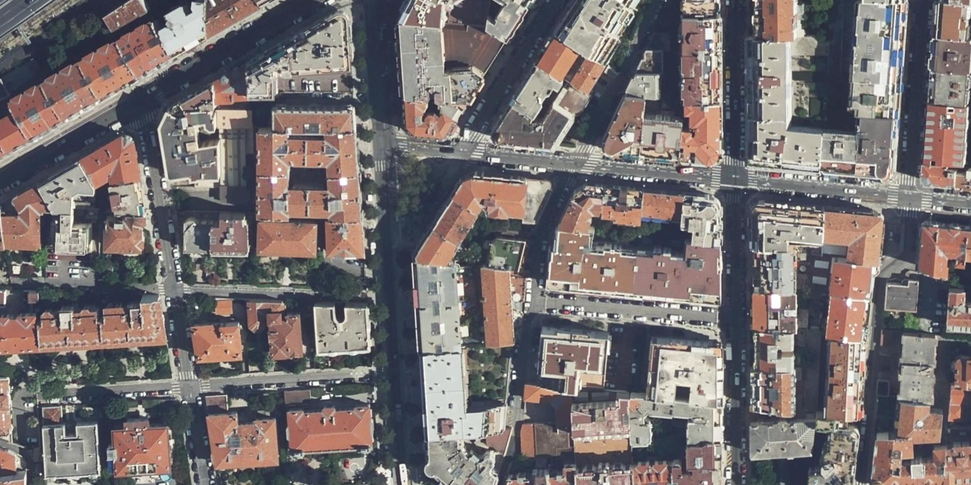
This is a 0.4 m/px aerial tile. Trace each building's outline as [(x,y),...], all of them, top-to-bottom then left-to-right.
[(109,17),(117,32),(152,11),(146,0),(134,0),(109,17)] [(214,37),(243,21),(268,6),(265,0),(212,0),(212,1),(214,37)] [(397,17),(441,21),(451,0),(406,0),(397,17)] [(527,4),(522,0),(497,0),(503,4),(496,14),(497,15),(493,22),(485,18),(485,24),(506,38),(516,21),(527,4)] [(555,30),(578,45),(584,35),(590,39),(584,49),(605,62),(606,63),(637,0),(575,0),(555,30)] [(683,15),(714,14),(714,0),(683,0),(683,15)] [(841,76),(844,0),(829,0),(829,2),(828,39),(828,53),(827,75),(841,76)] [(907,7),(904,6),(904,0),(903,0),(862,0),(857,77),(902,80),(904,41),(907,7)] [(949,0),(938,0),(936,20),(935,36),(968,39),(970,2),(949,0)] [(214,37),(212,1),(201,1),(201,5),(203,10),(195,14),(189,5),(174,14),(179,23),(168,29),(173,39),(170,41),(179,57),(198,46),(214,37)] [(795,3),(759,3),(759,20),(759,36),(795,38),(795,3)] [(259,55),(249,61),(252,93),(275,92),(275,71),(289,70),(311,69),(336,67),(353,66),(351,31),(350,15),(338,10),(259,55)] [(682,50),(719,50),(719,34),(719,14),(714,14),(683,15),(682,15),(682,50)] [(441,21),(397,17),(402,92),(432,95),(435,95),(466,99),(477,83),(494,57),(506,38),(485,24),(441,21)] [(179,57),(170,41),(158,21),(124,42),(144,77),(161,67),(179,57)] [(578,45),(555,30),(545,46),(535,61),(562,77),(581,47),(578,45)] [(650,41),(646,50),(662,50),(669,50),(669,32),(655,32),(650,41)] [(751,53),(750,53),(750,99),(750,155),(754,159),(759,164),(808,169),(808,166),(823,168),(827,130),(826,130),(791,126),(791,127),(785,126),(786,114),(787,114),(788,52),(828,53),(828,39),(795,38),(759,36),(751,35),(751,53)] [(935,36),(934,53),(933,68),(970,71),(970,57),(970,39),(968,39),(935,36)] [(144,77),(124,42),(86,62),(107,99),(126,88),(144,77)] [(581,47),(562,77),(566,79),(570,81),(586,91),(595,77),(605,62),(584,49),(581,47)] [(641,60),(636,71),(662,70),(662,50),(646,50),(641,60)] [(685,96),(719,98),(719,76),(719,50),(682,50),(681,70),(681,71),(680,77),(682,77),(682,96),(685,96)] [(35,60),(4,80),(12,93),(43,75),(35,60)] [(252,93),(249,61),(216,79),(218,100),(237,98),(237,94),(252,93)] [(562,77),(535,61),(524,78),(511,98),(534,112),(542,99),(541,96),(546,89),(549,89),(553,82),(557,84),(562,77)] [(107,99),(86,62),(49,84),(69,120),(89,109),(107,99)] [(604,71),(612,76),(615,69),(608,64),(604,71)] [(970,71),(933,68),(931,86),(930,102),(968,104),(969,89),(964,89),(965,86),(969,86),(970,71)] [(631,81),(625,93),(645,94),(669,95),(669,70),(662,70),(636,71),(631,81)] [(566,79),(562,77),(557,84),(561,87),(566,79)] [(864,112),(899,115),(900,98),(902,80),(857,77),(855,103),(862,104),(862,111),(864,112)] [(200,89),(183,98),(186,104),(186,105),(187,106),(188,106),(217,105),(217,106),(219,106),(218,100),(216,79),(200,89)] [(570,81),(566,79),(561,87),(553,100),(557,102),(570,81)] [(13,95),(12,93),(4,80),(0,82),(0,103),(13,95)] [(557,102),(572,112),(578,116),(590,94),(586,91),(570,81),(557,102)] [(69,120),(49,84),(17,104),(21,112),(37,139),(52,130),(69,120)] [(440,133),(446,130),(456,115),(466,99),(435,95),(436,102),(437,103),(437,105),(439,105),(437,111),(435,112),(434,110),(432,108),(429,107),(426,107),(426,104),(431,103),(431,99),(433,99),(432,95),(402,92),(404,117),(405,122),(413,130),(440,133)] [(612,150),(638,153),(642,113),(645,94),(625,93),(604,136),(603,140),(603,145),(606,147),(609,149),(612,150)] [(719,152),(719,98),(685,96),(685,108),(690,108),(690,121),(696,121),(695,124),(697,127),(694,130),(690,130),(691,126),(681,125),(678,157),(710,160),(714,156),(719,152)] [(195,180),(195,187),(222,187),(221,128),(219,106),(217,106),(217,105),(188,106),(187,106),(186,105),(186,104),(183,98),(168,107),(166,112),(162,120),(170,169),(172,171),(176,173),(177,173),(176,176),(176,178),(177,180),(195,180)] [(534,112),(511,98),(505,108),(491,128),(499,139),(525,141),(552,144),(572,112),(557,102),(553,100),(542,117),(535,117),(534,118),(531,118),(531,114),(534,112)] [(930,102),(930,111),(929,122),(932,122),(930,139),(927,139),(927,146),(926,158),(926,160),(950,162),(959,163),(970,164),(970,104),(968,104),(930,102)] [(357,128),(356,105),(318,105),(275,105),(275,127),(291,128),(327,128),(357,128)] [(223,127),(253,127),(256,127),(254,107),(222,108),(223,127)] [(840,109),(826,109),(826,122),(840,123),(840,109)] [(21,112),(0,124),(0,160),(7,156),(37,139),(21,112)] [(862,136),(859,174),(873,176),(885,177),(895,169),(899,115),(864,112),(864,127),(868,127),(868,137),(862,136)] [(660,155),(678,157),(681,125),(682,117),(642,113),(638,153),(660,155)] [(221,128),(222,187),(222,196),(248,196),(248,140),(254,140),(253,127),(223,127),(221,128)] [(332,210),(333,214),(363,214),(362,198),(358,145),(357,128),(327,128),(327,133),(291,133),(291,128),(275,127),(262,127),(261,212),(292,213),(292,209),(332,210)] [(823,168),(823,170),(842,172),(859,174),(862,136),(863,133),(827,130),(823,168)] [(104,144),(81,157),(96,182),(105,176),(106,174),(107,171),(106,170),(112,167),(113,168),(111,170),(112,182),(140,177),(134,140),(123,133),(104,144)] [(96,182),(81,157),(63,168),(39,182),(56,208),(95,208),(96,183),(96,182)] [(949,167),(950,162),(926,160),(925,172),(933,181),(945,183),(957,184),(959,170),(959,168),(949,167)] [(957,184),(970,185),(970,166),(970,171),(959,170),(957,184)] [(523,209),(526,177),(485,173),(481,172),(475,173),(466,176),(456,183),(451,192),(476,208),(481,201),(479,199),(479,198),(485,199),(484,201),(487,202),(487,197),(490,197),(489,209),(509,210),(509,208),(523,209)] [(142,192),(140,177),(112,182),(111,182),(114,205),(116,205),(117,209),(127,209),(145,210),(142,192)] [(536,178),(526,177),(523,209),(522,219),(537,220),(551,190),(545,179),(536,178)] [(56,208),(39,182),(29,187),(16,195),(23,207),(22,209),(21,212),(5,212),(8,241),(41,242),(41,207),(56,208)] [(574,189),(559,224),(587,227),(587,225),(588,222),(592,214),(589,212),(594,209),(601,209),(603,185),(593,184),(586,183),(574,189)] [(623,186),(603,185),(601,209),(601,211),(614,212),(613,217),(640,220),(640,215),(643,188),(623,186)] [(681,220),(683,192),(664,190),(643,188),(640,215),(681,220)] [(476,208),(451,192),(442,205),(432,221),(458,237),(477,208),(476,208)] [(691,239),(720,242),(720,204),(711,195),(698,194),(683,192),(681,220),(680,223),(692,224),(691,239)] [(822,236),(823,206),(760,199),(755,204),(750,208),(750,245),(755,245),(787,245),(787,238),(788,233),(822,236)] [(875,211),(823,206),(822,236),(822,245),(821,255),(878,261),(882,222),(882,220),(878,215),(875,211)] [(142,222),(146,217),(145,210),(127,209),(127,216),(108,215),(107,243),(142,244),(142,228),(142,224),(142,222)] [(92,233),(92,214),(56,212),(55,232),(92,233)] [(246,212),(221,212),(221,221),(215,221),(215,219),(213,219),(212,247),(227,247),(248,247),(249,220),(246,220),(246,212)] [(330,249),(364,251),(364,238),(363,214),(333,214),(329,214),(330,249)] [(190,219),(187,218),(187,226),(186,246),(212,247),(213,219),(200,219),(198,217),(195,216),(191,217),(190,219)] [(317,249),(318,219),(263,217),(261,247),(289,248),(317,249)] [(458,237),(432,221),(423,234),(413,249),(413,255),(445,258),(458,237)] [(921,223),(917,265),(945,273),(946,261),(945,260),(945,253),(942,252),(942,250),(955,251),(955,259),(964,260),(965,252),(967,225),(937,222),(924,221),(921,223)] [(607,285),(633,287),(637,248),(621,246),(621,244),(591,241),(592,228),(587,227),(559,224),(557,227),(555,245),(550,245),(547,273),(550,274),(549,279),(573,282),(607,285)] [(487,264),(521,269),(528,245),(531,232),(505,230),(498,235),(498,238),(493,238),(489,241),(487,264)] [(720,295),(720,242),(691,239),(684,238),(683,251),(669,251),(669,248),(662,247),(661,258),(658,258),(659,247),(653,246),(652,249),(637,248),(633,287),(661,290),(695,293),(720,295)] [(787,245),(755,245),(755,267),(755,288),(774,288),(779,288),(793,288),(792,286),(792,269),(794,268),(795,254),(810,254),(821,255),(822,245),(787,245)] [(877,265),(878,261),(821,255),(810,254),(809,288),(831,290),(868,294),(870,279),(871,269),(874,269),(876,267),(877,265)] [(445,258),(413,255),(415,275),(417,301),(454,300),(457,297),(455,264),(482,263),(476,262),(463,260),(445,258)] [(454,300),(417,301),(418,317),(442,315),(442,312),(456,310),(460,336),(486,334),(484,320),(495,319),(494,304),(510,304),(510,297),(521,300),(524,300),(526,277),(528,278),(528,270),(521,269),(487,264),(482,263),(455,264),(457,297),(454,300)] [(904,279),(902,280),(902,284),(886,283),(884,307),(909,309),(909,308),(916,308),(918,279),(918,272),(914,270),(910,270),(906,272),(906,278),(904,279)] [(918,279),(916,308),(914,329),(923,330),(924,315),(936,316),(939,281),(929,280),(918,279)] [(964,300),(962,298),(963,286),(962,285),(948,284),(947,324),(954,325),(956,323),(970,324),(970,301),(964,300)] [(755,306),(755,326),(792,327),(807,327),(808,310),(799,310),(799,315),(794,315),(795,299),(794,298),(794,295),(792,295),(793,288),(779,288),(779,291),(774,291),(774,288),(755,288),(755,306)] [(39,290),(24,290),(26,308),(41,307),(39,290)] [(868,294),(831,290),(827,334),(830,334),(864,336),(866,316),(868,294)] [(166,336),(160,295),(142,294),(143,301),(132,302),(132,306),(106,308),(107,316),(104,316),(106,340),(136,338),(166,336)] [(520,309),(521,300),(510,297),(510,304),(520,309)] [(270,298),(250,298),(251,312),(251,323),(255,326),(259,326),(263,326),(267,323),(266,321),(272,321),(270,298)] [(273,340),(274,352),(288,351),(302,350),(300,312),(288,313),(288,316),(281,316),(281,311),(283,311),(283,308),(286,308),(286,302),(283,303),(283,299),(270,298),(272,321),(273,327),(271,327),(271,329),(270,329),(270,339),(272,338),(272,340),(273,340)] [(232,311),(231,299),(215,301),(216,312),(232,311)] [(344,348),(371,346),(370,326),(368,302),(346,301),(347,318),(336,318),(335,301),(315,300),(318,350),(344,348)] [(346,315),(346,302),(338,302),(338,315),(346,315)] [(508,341),(520,340),(523,312),(520,309),(510,304),(494,304),(495,319),(484,320),(486,334),(487,337),(484,337),(484,343),(508,341)] [(41,319),(43,343),(70,342),(106,340),(104,316),(101,316),(100,308),(76,310),(75,305),(63,306),(63,311),(44,312),(45,319),(41,319)] [(442,315),(418,317),(418,322),(420,347),(422,347),(469,344),(469,338),(460,339),(460,336),(456,310),(442,312),(442,315)] [(43,343),(41,319),(38,319),(37,312),(30,313),(30,315),(0,316),(0,346),(43,343)] [(195,324),(200,356),(222,354),(241,352),(239,322),(195,324)] [(539,353),(537,382),(571,385),(603,388),(608,332),(575,329),(542,326),(539,353)] [(755,347),(755,366),(790,367),(792,367),(792,352),(781,352),(781,354),(776,354),(776,344),(781,344),(781,346),(792,345),(792,327),(755,326),(755,347)] [(892,345),(894,330),(881,329),(880,344),(892,345)] [(935,333),(914,332),(905,331),(902,367),(899,396),(928,398),(929,398),(935,333)] [(804,367),(802,410),(816,411),(820,334),(806,333),(804,367)] [(826,412),(846,413),(860,415),(861,390),(863,360),(864,336),(830,334),(826,412)] [(646,392),(721,399),(721,387),(720,342),(686,339),(651,336),(646,392)] [(469,344),(422,347),(426,411),(427,432),(459,430),(486,428),(503,427),(504,417),(508,341),(484,343),(469,344)] [(960,353),(957,354),(955,356),(954,382),(970,383),(970,354),(960,353)] [(890,370),(891,355),(879,354),(878,369),(890,370)] [(790,367),(755,366),(755,387),(755,406),(765,407),(790,409),(790,407),(792,407),(792,396),(790,396),(790,381),(792,381),(792,369),(790,369),(790,367)] [(24,448),(28,438),(12,433),(8,374),(0,374),(0,439),(24,448)] [(877,380),(876,394),(879,394),(888,395),(889,381),(877,380)] [(549,463),(549,468),(575,466),(574,449),(569,449),(569,438),(574,438),(571,385),(537,382),(526,381),(525,397),(552,400),(557,405),(557,421),(522,423),(520,430),(522,455),(535,454),(547,453),(551,453),(551,463),(549,463)] [(954,382),(951,382),(947,416),(959,416),(961,414),(961,404),(960,403),(960,400),(970,400),(970,383),(954,382)] [(576,484),(634,484),(633,466),(632,441),(628,390),(603,388),(571,385),(574,438),(574,449),(575,466),(576,484)] [(311,403),(309,389),(285,391),(286,405),(311,403)] [(714,444),(721,439),(721,417),(721,399),(646,392),(628,390),(632,441),(650,440),(649,421),(645,420),(645,415),(649,410),(689,413),(692,415),(693,419),(687,419),(687,445),(714,444)] [(207,396),(218,464),(247,462),(278,460),(274,410),(257,411),(258,422),(243,423),(239,423),(238,412),(228,412),(227,395),(207,396)] [(928,398),(899,396),(898,396),(897,414),(895,432),(896,432),(911,432),(940,432),(942,409),(930,408),(926,411),(923,410),(927,406),(928,398)] [(174,399),(157,400),(158,408),(176,407),(174,399)] [(372,444),(369,404),(356,405),(356,408),(336,410),(336,406),(329,407),(323,407),(324,410),(304,411),(303,408),(290,409),(292,449),(334,446),(372,444)] [(61,406),(41,407),(45,473),(100,471),(96,421),(78,422),(78,433),(70,433),(65,433),(64,423),(62,423),(61,406)] [(750,420),(750,452),(778,450),(785,450),(811,449),(815,423),(816,411),(802,410),(792,409),(792,418),(786,418),(786,416),(776,416),(776,418),(764,419),(750,420)] [(847,484),(852,480),(858,427),(855,424),(845,423),(846,413),(826,412),(816,411),(815,423),(829,424),(827,443),(822,442),(821,453),(819,454),(819,455),(822,458),(822,465),(809,465),(807,484),(846,484),(847,484)] [(170,467),(167,424),(150,425),(149,418),(138,419),(128,419),(129,426),(116,426),(116,443),(109,444),(109,454),(111,453),(111,468),(117,468),(117,470),(170,467)] [(492,444),(504,454),(512,427),(503,427),(486,428),(486,431),(487,441),(487,444),(492,444)] [(970,436),(970,427),(950,427),(950,433),(953,435),(970,436)] [(427,432),(426,432),(427,464),(437,472),(446,480),(468,454),(468,453),(464,449),(467,446),(463,441),(459,441),(459,430),(427,432)] [(478,441),(487,441),(486,431),(476,432),(476,438),(474,440),(477,443),(478,441)] [(883,484),(901,484),(912,484),(941,483),(945,444),(942,443),(934,444),(932,456),(920,455),(920,453),(910,453),(911,432),(896,432),(895,433),(894,434),(888,434),(888,432),(876,432),(874,454),(871,473),(873,473),(871,475),(870,480),(871,482),(872,484),(874,484),(880,484),(883,483),(883,484)] [(721,439),(714,444),(687,445),(686,448),(687,464),(689,466),(689,467),(697,474),(697,477),(695,477),(695,475),(691,471),(682,472),(681,463),(672,464),(673,484),(721,484),(721,439)] [(970,481),(970,441),(945,444),(941,483),(962,481),(970,481)] [(27,470),(27,462),(21,455),(10,449),(0,447),(0,472),(27,470)] [(34,447),(34,461),(42,461),(41,447),(34,447)] [(446,480),(452,484),(493,484),(495,483),(498,472),(491,466),(491,461),(494,457),(494,453),(489,448),(486,449),(483,453),(477,454),(472,449),(468,453),(468,454),(446,480)] [(547,453),(535,454),(536,465),(547,465),(547,453)] [(672,464),(633,466),(634,484),(673,484),(672,464)] [(575,466),(549,468),(535,468),(535,472),(508,474),(504,484),(576,484),(575,466)] [(22,484),(27,484),(27,470),(0,472),(0,484),(22,484)]
